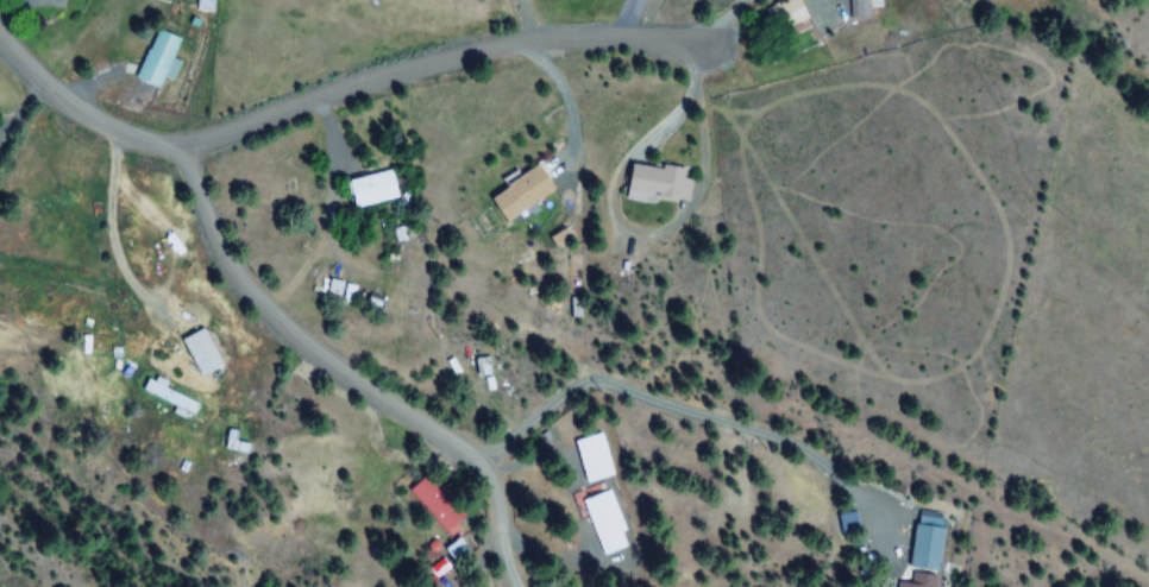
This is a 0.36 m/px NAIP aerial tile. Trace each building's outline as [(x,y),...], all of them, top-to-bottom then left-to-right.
[(194,8),(209,7),(208,0),(194,0),(194,8)] [(784,30),(808,19),(799,0),(784,0),(773,5),(784,30)] [(850,18),(870,18),(870,7),(881,7),(881,0),(850,0),(850,18)] [(169,79),(177,61),(169,58),(177,38),(151,27),(131,77),(155,87),(160,75),(169,79)] [(689,204),(691,180),(683,179),(684,167),(626,164),(624,201),(689,204)] [(487,196),(503,222),(554,192),(538,166),(487,196)] [(396,197),(389,170),(344,181),(350,208),(396,197)] [(194,377),(218,365),(197,326),(173,338),(194,377)] [(493,373),(489,357),(475,360),(479,377),(493,373)] [(185,412),(190,403),(152,384),(147,393),(185,412)] [(613,477),(602,433),(575,440),(586,484),(613,477)] [(407,493),(448,534),(467,515),(426,474),(407,493)] [(629,548),(610,491),(583,500),(602,557),(629,548)] [(907,567),(936,571),(941,527),(913,524),(907,567)] [(934,573),(910,573),(910,582),(894,582),(894,586),(934,586),(934,573)]
